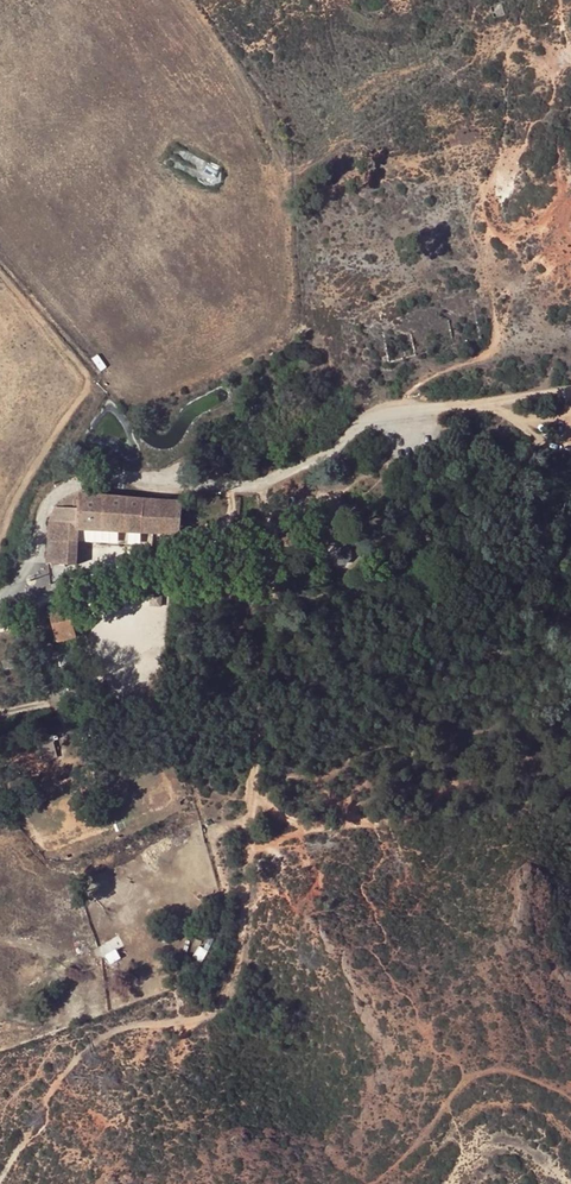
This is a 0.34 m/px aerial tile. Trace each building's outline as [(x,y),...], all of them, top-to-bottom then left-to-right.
[(75,485),(49,506),(40,554),(63,557),(69,526),(170,529),(171,521),(248,526),(251,502),(243,502),(244,495),(190,490),(190,494),(142,492),(142,479),(125,478),(123,487),(75,485)] [(342,542),(330,556),(344,568),(356,554),(342,542)] [(103,543),(90,561),(97,566),(93,571),(98,575),(108,562),(112,564),(118,554),(103,543)] [(69,608),(50,614),(57,638),(76,633),(69,608)] [(41,736),(44,759),(59,757),(56,734),(41,736)]
